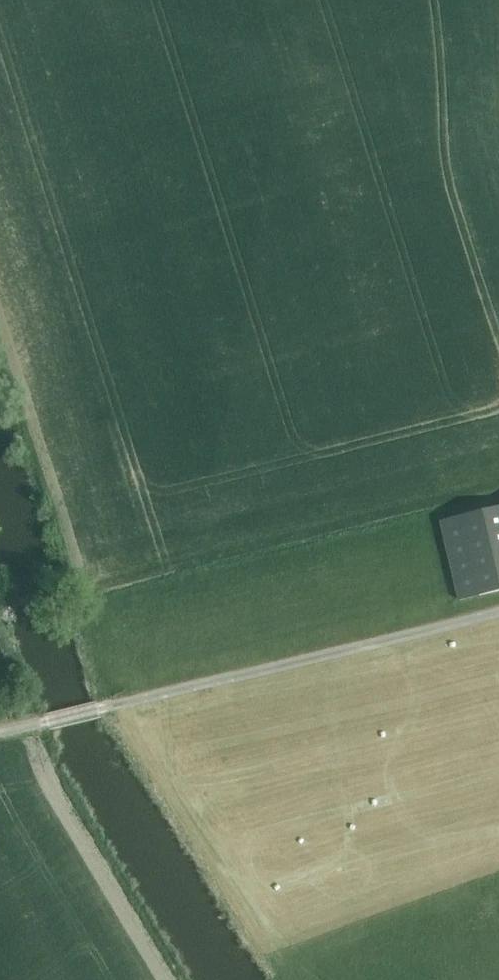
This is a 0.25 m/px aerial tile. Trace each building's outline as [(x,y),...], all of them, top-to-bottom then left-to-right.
[(441,522),(459,601),(498,592),(498,509),(441,522)]
